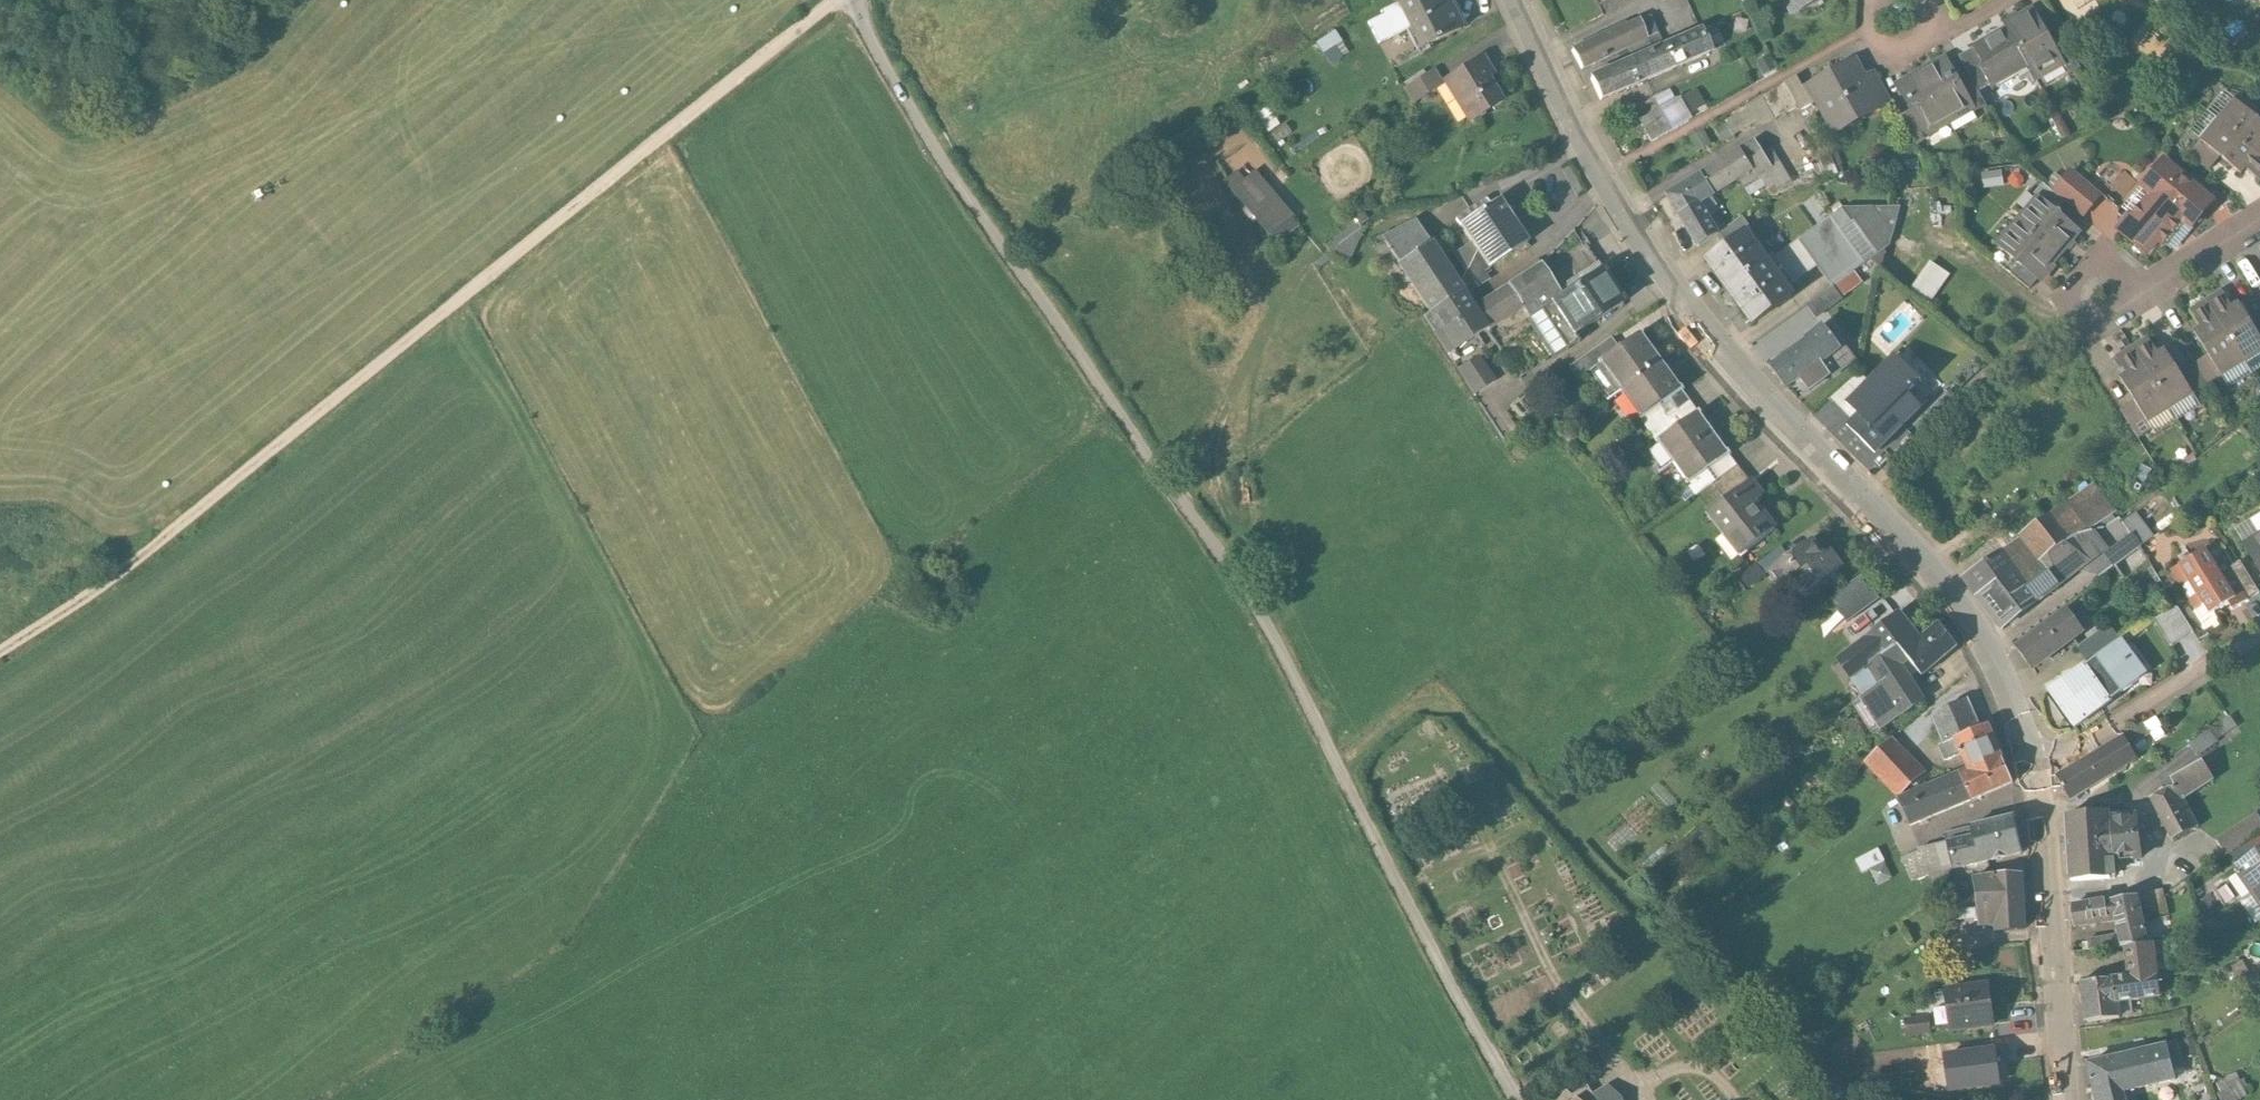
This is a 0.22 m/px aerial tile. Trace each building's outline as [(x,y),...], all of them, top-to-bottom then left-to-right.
[(1448,0),(1404,0),(1398,3),(1411,29),(1423,53),(1465,33),(1448,0)] [(1794,17),(1827,0),(1786,0),(1794,17)] [(1411,29),(1398,3),(1381,11),(1384,16),(1370,23),(1380,44),(1411,29)] [(2049,42),(2030,11),(2004,26),(2007,30),(2030,69),(2037,82),(2063,66),(2049,42)] [(1624,25),(1613,30),(1624,52),(1658,37),(1651,17),(1625,28),(1624,25)] [(1624,52),(1613,30),(1571,50),(1581,72),(1624,52)] [(2030,69),(2007,30),(1972,50),(1973,52),(1992,85),(1995,89),(2030,69)] [(1710,57),(1699,31),(1637,58),(1648,83),(1710,57)] [(2061,35),(2049,42),(2063,66),(2076,59),(2061,35)] [(1992,85),(1973,52),(1959,60),(1970,80),(1977,93),(1992,85)] [(1776,70),(1768,56),(1755,62),(1763,77),(1776,70)] [(1494,76),(1482,57),(1442,82),(1445,86),(1469,125),(1476,120),(1503,103),(1488,80),(1494,76)] [(1648,83),(1637,58),(1590,78),(1601,104),(1648,83)] [(1958,86),(1942,58),(1920,71),(1950,123),(1972,111),(1958,86)] [(1866,77),(1856,59),(1808,85),(1804,87),(1815,107),(1831,136),(1890,104),(1873,73),(1866,77)] [(1950,123),(1920,71),(1897,83),(1914,112),(1928,136),(1950,123)] [(1445,86),(1442,82),(1435,72),(1404,92),(1413,106),(1445,86)] [(1803,76),(1784,86),(1797,110),(1800,116),(1815,107),(1804,87),(1808,85),(1803,76)] [(1970,80),(1958,86),(1972,111),(1973,112),(1985,106),(1977,93),(1970,80)] [(1750,112),(1725,125),(1732,138),(1759,123),(1762,130),(1797,110),(1784,86),(1747,106),(1750,112)] [(1696,91),(1682,99),(1690,114),(1704,107),(1696,91)] [(2209,115),(2218,123),(2236,103),(2226,95),(2209,115)] [(1650,142),(1689,121),(1678,100),(1639,121),(1650,142)] [(2236,103),(2218,123),(2259,158),(2259,123),(2236,103)] [(1914,112),(1902,119),(1917,145),(1929,138),(1928,136),(1914,112)] [(2192,135),(2202,143),(2218,123),(2209,115),(2192,135)] [(2259,183),(2259,158),(2218,123),(2202,143),(2222,160),(2243,178),(2248,173),(2259,183)] [(1725,125),(1715,131),(1722,144),(1732,138),(1725,125)] [(1757,142),(1699,176),(1712,198),(1739,182),(1753,174),(1756,180),(1773,170),(1778,167),(1763,143),(1759,145),(1757,142)] [(2222,160),(2202,143),(2191,157),(2211,174),(2222,160)] [(1813,173),(1816,182),(1844,174),(1837,153),(1816,160),(1818,166),(1811,168),(1813,173)] [(1299,216),(1246,161),(1221,185),(1273,240),(1299,216)] [(2218,207),(2164,162),(2139,192),(2146,198),(2128,218),(2115,235),(2148,262),(2159,248),(2163,251),(2181,229),(2192,237),(2218,207)] [(1753,174),(1739,182),(1749,198),(1751,197),(1765,189),(1769,196),(1788,185),(1778,167),(1773,170),(1756,180),(1753,174)] [(1993,168),(1979,170),(1981,184),(1995,181),(1993,168)] [(2070,172),(2052,194),(2064,203),(2085,220),(2103,199),(2070,172)] [(1816,182),(1813,173),(1800,177),(1804,186),(1816,182)] [(1664,197),(1677,219),(1700,206),(1712,198),(1699,176),(1664,197)] [(2034,196),(2037,198),(2055,214),(2064,203),(2052,194),(2043,186),(2034,196)] [(2122,212),(2128,218),(2146,198),(2139,192),(2122,212)] [(2037,198),(2016,224),(2061,262),(2083,237),(2055,214),(2037,198)] [(1498,200),(1458,227),(1470,244),(1477,254),(1467,274),(1477,289),(1490,281),(1484,272),(1527,243),(1498,200)] [(1718,236),(1700,206),(1677,219),(1696,250),(1718,236)] [(1890,246),(1900,208),(1842,209),(1831,217),(1865,265),(1870,262),(1890,246)] [(1900,208),(1890,246),(1912,256),(1921,213),(1900,208)] [(1865,265),(1831,217),(1797,240),(1815,266),(1831,289),(1833,287),(1854,273),(1865,265)] [(1343,220),(1332,253),(1351,260),(1363,227),(1343,220)] [(1400,266),(1432,246),(1417,222),(1385,240),(1400,266)] [(2016,224),(1994,249),(2018,269),(2036,283),(2040,287),(2061,262),(2016,224)] [(1766,262),(1746,232),(1702,262),(1726,296),(1769,266),(1766,262)] [(1815,266),(1797,240),(1773,257),(1779,265),(1772,270),(1785,288),(1815,266)] [(1477,254),(1470,244),(1454,255),(1467,274),(1477,254)] [(1459,290),(1432,246),(1400,266),(1396,268),(1428,319),(1463,296),(1459,290)] [(1890,246),(1870,262),(1879,269),(1927,307),(1949,276),(1928,263),(1912,256),(1890,246)] [(1539,265),(1505,289),(1520,311),(1527,322),(1549,307),(1562,299),(1539,265)] [(1772,270),(1769,266),(1726,296),(1749,330),(1793,300),(1772,270)] [(2018,269),(2011,277),(2029,292),(2036,283),(2018,269)] [(1862,284),(1854,273),(1833,287),(1841,299),(1862,284)] [(1477,289),(1467,274),(1459,290),(1463,296),(1463,299),(1477,289)] [(1623,308),(1602,274),(1562,299),(1549,307),(1571,341),(1623,308)] [(1841,299),(1833,287),(1831,289),(1807,306),(1817,320),(1843,301),(1841,299)] [(1505,289),(1471,311),(1485,333),(1520,311),(1505,289)] [(2220,294),(2205,303),(2246,368),(2259,358),(2259,343),(2252,330),(2239,309),(2232,313),(2220,294)] [(1463,299),(1463,296),(1428,319),(1451,355),(1485,333),(1463,299)] [(2205,303),(2189,313),(2201,332),(2195,336),(2209,358),(2224,381),(2246,368),(2205,303)] [(1549,307),(1527,322),(1552,361),(1575,346),(1571,341),(1549,307)] [(2252,330),(2259,343),(2259,325),(2252,330)] [(1801,343),(1802,344),(1820,368),(1839,354),(1820,329),(1801,343)] [(1661,363),(1641,334),(1618,350),(1601,362),(1601,363),(1621,391),(1661,363)] [(1601,362),(1618,350),(1610,339),(1570,367),(1571,370),(1578,379),(1601,363),(1601,362)] [(2160,357),(2148,339),(2132,349),(2172,413),(2195,399),(2180,375),(2166,353),(2160,357)] [(1820,368),(1802,344),(1770,369),(1786,391),(1798,382),(1807,395),(1828,379),(1820,368)] [(1875,454),(1921,403),(1905,388),(1912,380),(1901,370),(1909,362),(1894,348),(1845,401),(1853,408),(1840,422),(1858,438),(1875,454)] [(2132,349),(2115,359),(2127,378),(2120,383),(2135,407),(2148,428),(2172,413),(2132,349)] [(1481,357),(1459,371),(1473,393),(1495,380),(1481,357)] [(2209,358),(2195,366),(2209,390),(2224,381),(2209,358)] [(2246,368),(2252,377),(2259,372),(2259,358),(2246,368)] [(1682,392),(1661,363),(1621,391),(1642,420),(1682,392)] [(2195,366),(2180,375),(2195,399),(2209,390),(2195,366)] [(2246,368),(2224,381),(2230,391),(2252,377),(2246,368)] [(1689,403),(1682,392),(1642,420),(1650,431),(1689,403)] [(2195,399),(2172,413),(2179,424),(2202,409),(2195,399)] [(1697,414),(1689,403),(1650,431),(1658,442),(1697,414)] [(2135,407),(2122,415),(2139,441),(2152,433),(2148,428),(2135,407)] [(2172,413),(2148,428),(2152,433),(2139,441),(2143,447),(2179,424),(2172,413)] [(1713,436),(1697,414),(1658,442),(1656,444),(1672,465),(1713,436)] [(2226,439),(2236,431),(2233,427),(2223,435),(2226,439)] [(1728,458),(1713,436),(1672,465),(1687,487),(1689,486),(1728,458)] [(1737,469),(1728,458),(1689,486),(1697,497),(1714,485),(1737,469)] [(1738,467),(1737,469),(1714,485),(1726,501),(1750,483),(1738,467)] [(1766,499),(1752,481),(1750,483),(1726,501),(1708,516),(1743,559),(1777,532),(1756,506),(1766,499)] [(2093,482),(2015,541),(2036,569),(2075,540),(2089,537),(2114,518),(2118,515),(2093,482)] [(1689,486),(1687,487),(1678,493),(1687,505),(1697,497),(1689,486)] [(2121,528),(2114,518),(2089,537),(2075,540),(2036,569),(2043,579),(2042,580),(2055,596),(2083,576),(2100,580),(2154,539),(2136,516),(2121,528)] [(2240,535),(2247,545),(2259,537),(2259,522),(2240,535)] [(2247,545),(2259,566),(2259,537),(2247,545)] [(2015,541),(1998,554),(2015,576),(2027,592),(2042,580),(2043,579),(2036,569),(2015,541)] [(1825,560),(1815,546),(1770,579),(1782,596),(1786,593),(1794,604),(1844,567),(1834,553),(1825,560)] [(2229,572),(2213,547),(2191,561),(2192,563),(2185,567),(2184,565),(2173,572),(2195,609),(2205,603),(2212,615),(2229,604),(2232,609),(2246,601),(2229,572)] [(1962,579),(1979,602),(2015,576),(1998,554),(1962,579)] [(2240,565),(2229,572),(2246,601),(2258,594),(2240,565)] [(2015,576),(1979,602),(2003,635),(2055,596),(2042,580),(2027,592),(2015,576)] [(1879,604),(1862,581),(1831,603),(1848,626),(1879,604)] [(2086,631),(2068,609),(2017,649),(2035,671),(2086,631)] [(2192,634),(2176,610),(2154,624),(2170,648),(2192,634)] [(1921,640),(1900,612),(1865,640),(1881,662),(1898,651),(1912,665),(1922,677),(1956,646),(1941,624),(1921,640)] [(2088,669),(2120,644),(2108,629),(2076,653),(2085,666),(2088,669)] [(1881,662),(1865,640),(1834,662),(1861,700),(1877,688),(1866,672),(1881,662)] [(2144,676),(2120,644),(2088,669),(2085,666),(2050,692),(2075,726),(2144,676)] [(1903,671),(1912,665),(1898,651),(1881,662),(1866,672),(1877,688),(1861,700),(1881,728),(1923,700),(1903,671)] [(1931,724),(1939,745),(1979,729),(1968,699),(1941,710),(1931,724)] [(2229,718),(2190,746),(2198,758),(2217,745),(2215,742),(2235,728),(2229,718)] [(2155,719),(2144,726),(2150,735),(2155,742),(2165,735),(2155,719)] [(2003,759),(1989,725),(1979,729),(1939,745),(1946,762),(1958,758),(1964,774),(2003,759)] [(2144,725),(2123,738),(2130,749),(2150,735),(2144,726),(2144,725)] [(2123,738),(2095,756),(2108,776),(2136,758),(2130,749),(2123,738)] [(1924,775),(1890,740),(1864,765),(1899,800),(1924,775)] [(2108,776),(2095,756),(2059,779),(2072,800),(2108,776)] [(2014,786),(2003,759),(1964,774),(1960,776),(1972,804),(2014,786)] [(2213,786),(2201,767),(2171,784),(2173,788),(2150,801),(2173,841),(2194,828),(2181,805),(2213,786)] [(1972,804),(1960,776),(1900,802),(1912,830),(1972,804)] [(2112,821),(2111,813),(2063,816),(2068,886),(2114,883),(2112,866),(2140,864),(2137,819),(2112,821)] [(2228,861),(2259,840),(2259,820),(2257,816),(2216,843),(2226,859),(2228,861)] [(1956,832),(1944,835),(1946,844),(1954,874),(2023,857),(2013,818),(1972,828),(1956,832)] [(1954,874),(1946,844),(1919,850),(1903,858),(1914,883),(1932,878),(1938,890),(1954,874)] [(2233,868),(2252,895),(2259,889),(2259,849),(2233,868)] [(1870,873),(1885,865),(1878,851),(1857,862),(1863,876),(1870,873)] [(1893,879),(1885,865),(1870,873),(1878,887),(1893,879)] [(1993,878),(1973,883),(1976,906),(1978,931),(1993,930),(1993,935),(2023,934),(2020,877),(1993,878)] [(2025,885),(2025,924),(2037,923),(2036,885),(2025,885)] [(2252,895),(2259,907),(2259,889),(2252,895)] [(2119,954),(2150,949),(2137,897),(2074,906),(2077,934),(2113,930),(2119,954)] [(2119,954),(2123,979),(2079,986),(2085,1026),(2119,1020),(2117,1007),(2161,1000),(2153,949),(2150,949),(2119,954)] [(1988,986),(1948,991),(1953,1033),(1993,1028),(1988,986)] [(1928,1021),(1906,1024),(1908,1038),(1930,1035),(1928,1021)] [(2199,1055),(2193,1038),(2182,1042),(2188,1059),(2199,1055)] [(2089,1067),(2097,1099),(2123,1099),(2122,1096),(2172,1084),(2163,1049),(2089,1067)] [(1996,1051),(1944,1058),(1949,1090),(2000,1083),(1996,1051)] [(2237,1077),(2225,1083),(2226,1085),(2219,1088),(2223,1095),(2218,1097),(2220,1099),(2245,1099),(2248,1099),(2237,1077)] [(1610,1088),(1594,1097),(1587,1085),(1573,1095),(1567,1090),(1560,1099),(1618,1099),(1610,1088)]
